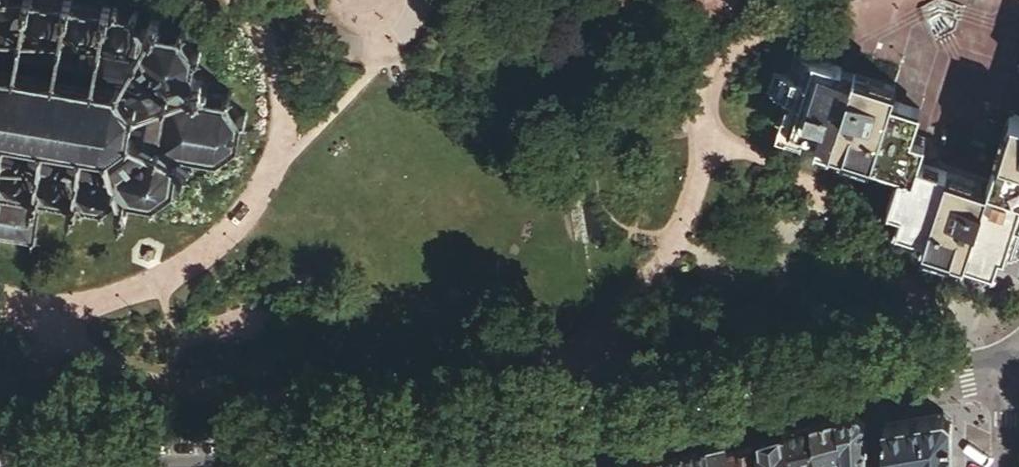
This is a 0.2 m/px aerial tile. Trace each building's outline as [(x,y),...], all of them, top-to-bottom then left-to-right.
[(14,236),(14,238),(17,239),(18,236),(32,239),(31,241),(35,242),(36,239),(38,240),(39,236),(36,235),(41,203),(44,204),(45,200),(41,199),(43,190),(70,194),(69,198),(82,200),(86,203),(90,200),(101,202),(105,207),(109,203),(105,199),(115,192),(118,192),(126,204),(134,198),(132,195),(154,199),(157,203),(162,200),(158,195),(174,184),(178,185),(179,180),(175,179),(178,160),(183,158),(186,161),(194,156),(197,157),(198,150),(217,152),(221,157),(224,155),(222,151),(237,140),(243,141),(244,137),(239,135),(242,119),(247,119),(248,114),(242,113),(230,95),(235,92),(233,89),(227,92),(211,90),(212,81),(208,80),(203,74),(199,76),(195,70),(192,71),(190,69),(194,52),(199,54),(200,48),(194,47),(184,33),(187,30),(185,26),(179,30),(160,28),(157,23),(162,20),(156,12),(145,19),(141,18),(135,10),(137,8),(135,4),(129,8),(119,6),(115,0),(112,0),(110,2),(100,0),(97,0),(97,3),(81,0),(0,0),(0,233),(14,236)] [(798,74),(805,51),(800,49),(793,72),(798,74)] [(841,63),(818,55),(805,51),(798,74),(793,72),(784,69),(776,92),(782,94),(789,96),(794,97),(785,124),(816,134),(814,142),(828,146),(826,152),(895,175),(884,210),(897,214),(896,219),(894,226),(923,235),(921,242),(969,257),(971,251),(978,230),(983,233),(989,214),(984,212),(991,188),(984,186),(916,162),(923,136),(911,131),(916,115),(898,109),(901,100),(890,96),(894,83),(852,69),(851,74),(838,70),(840,65),(841,63)] [(852,69),(840,65),(838,70),(851,74),(852,69)] [(784,69),(779,67),(772,90),(776,92),(784,69)] [(794,97),(789,96),(781,123),(785,124),(794,97)] [(918,106),(901,100),(898,109),(916,115),(918,106)] [(1009,110),(996,152),(1018,159),(1018,113),(1009,110)] [(996,152),(991,167),(984,186),(991,188),(984,212),(989,214),(983,233),(978,230),(971,251),(999,260),(1003,247),(1018,200),(1018,159),(996,152)] [(1018,250),(1018,200),(1003,247),(1018,252),(1018,250)] [(883,214),(896,219),(897,214),(884,210),(883,214)] [(911,466),(951,466),(951,417),(943,410),(881,421),(881,466),(885,466),(911,462),(911,466)] [(864,462),(864,418),(856,411),(835,415),(845,466),(864,462)] [(835,415),(810,422),(816,460),(826,457),(828,466),(845,466),(835,415)] [(786,432),(789,466),(817,466),(816,460),(810,422),(785,428),(786,432)] [(786,432),(758,440),(760,462),(761,466),(789,466),(786,432)] [(707,444),(709,466),(729,466),(727,446),(726,439),(707,444)] [(729,466),(757,466),(753,441),(727,446),(729,466)] [(663,454),(665,466),(709,466),(707,444),(663,454)]
